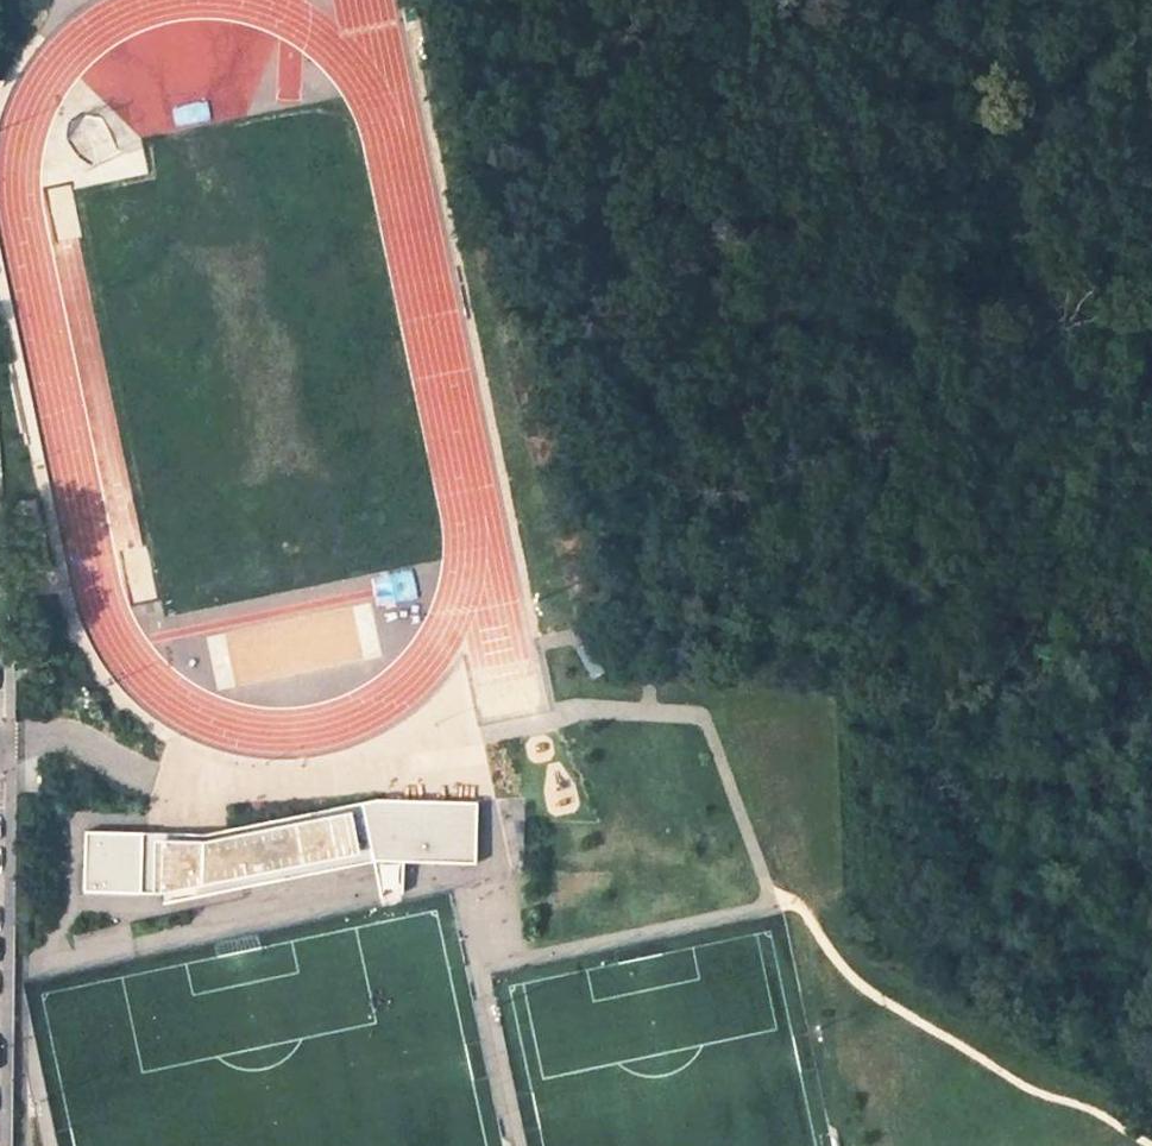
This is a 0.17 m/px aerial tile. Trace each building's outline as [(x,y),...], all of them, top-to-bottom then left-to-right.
[(186,833),(86,831),(83,894),(161,905),(374,862),(470,866),(473,803),(360,799),(186,833)]
